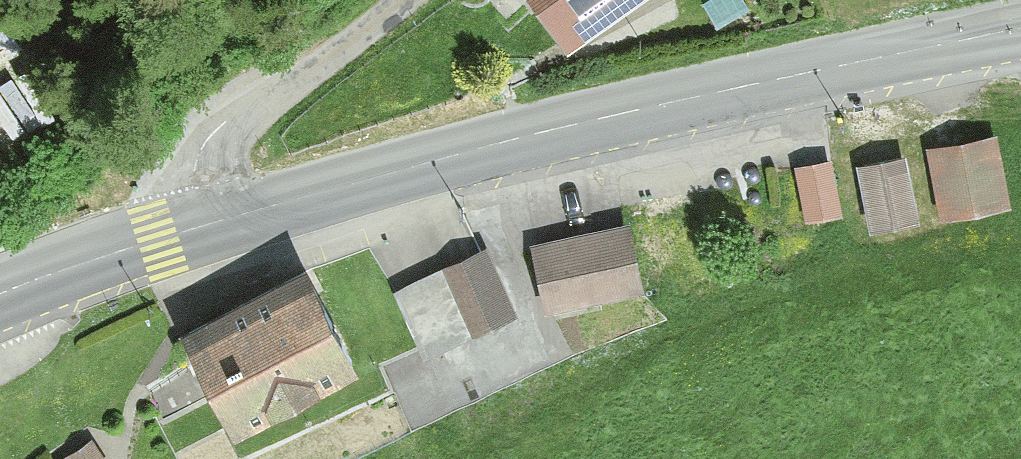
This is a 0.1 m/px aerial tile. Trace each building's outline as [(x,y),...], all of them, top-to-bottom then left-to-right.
[(570,48),(638,0),(536,0),(570,48)] [(1000,128),(924,145),(940,217),(1016,200),(1000,128)] [(911,154),(859,167),(875,232),(927,219),(911,154)] [(835,157),(794,166),(808,222),(848,213),(835,157)] [(635,220),(533,241),(547,312),(650,291),(635,220)] [(489,244),(394,290),(428,357),(522,311),(489,244)] [(326,278),(194,338),(235,428),(367,368),(326,278)] [(55,458),(109,458),(92,434),(55,458)]
